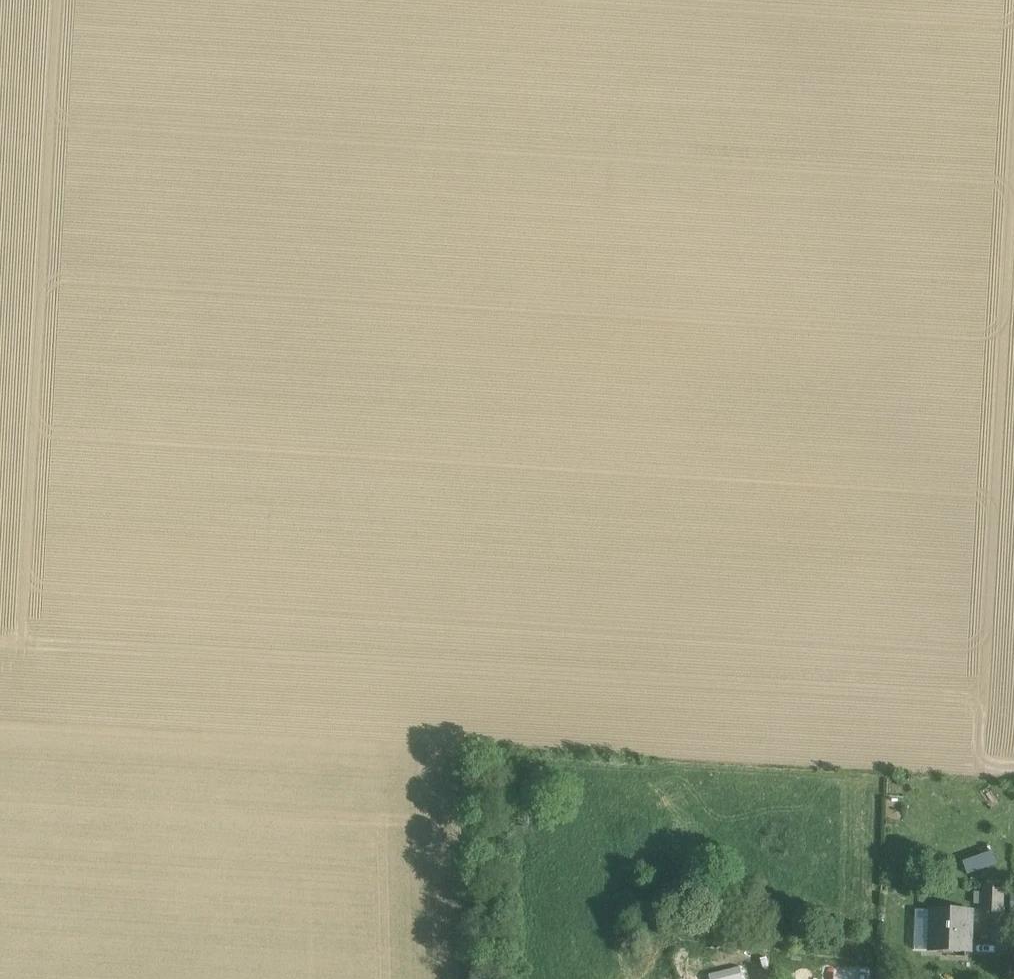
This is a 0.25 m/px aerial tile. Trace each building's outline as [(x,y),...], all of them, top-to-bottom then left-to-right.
[(1002,887),(985,886),(984,911),(1002,912),(1002,887)] [(744,910),(727,909),(726,918),(744,918),(744,910)] [(972,911),(932,910),(930,950),(970,951),(972,911)] [(705,974),(707,978),(731,978),(729,969),(705,974)]
